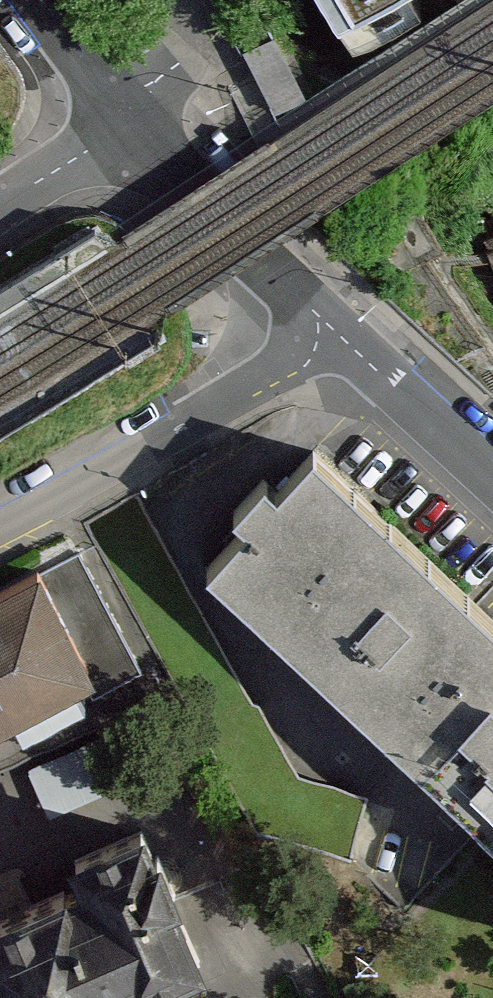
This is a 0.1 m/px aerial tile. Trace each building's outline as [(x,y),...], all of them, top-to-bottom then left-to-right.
[(354,4),(382,26),(425,0),(351,0),(354,4)] [(443,16),(460,3),(458,0),(435,0),(443,16)] [(278,43),(248,58),(277,115),(307,100),(278,43)] [(492,231),(492,137),(426,182),(471,246),(492,231)] [(471,246),(492,283),(492,231),(471,246)] [(315,457),(277,496),(265,484),(235,514),(246,527),(220,560),(492,813),(492,620),(315,457)] [(91,680),(142,656),(90,542),(38,565),(91,680)] [(0,601),(0,742),(93,694),(35,583),(0,601)] [(63,803),(95,790),(80,751),(47,764),(63,803)] [(203,968),(148,841),(0,904),(0,997),(133,997),(203,968)]
